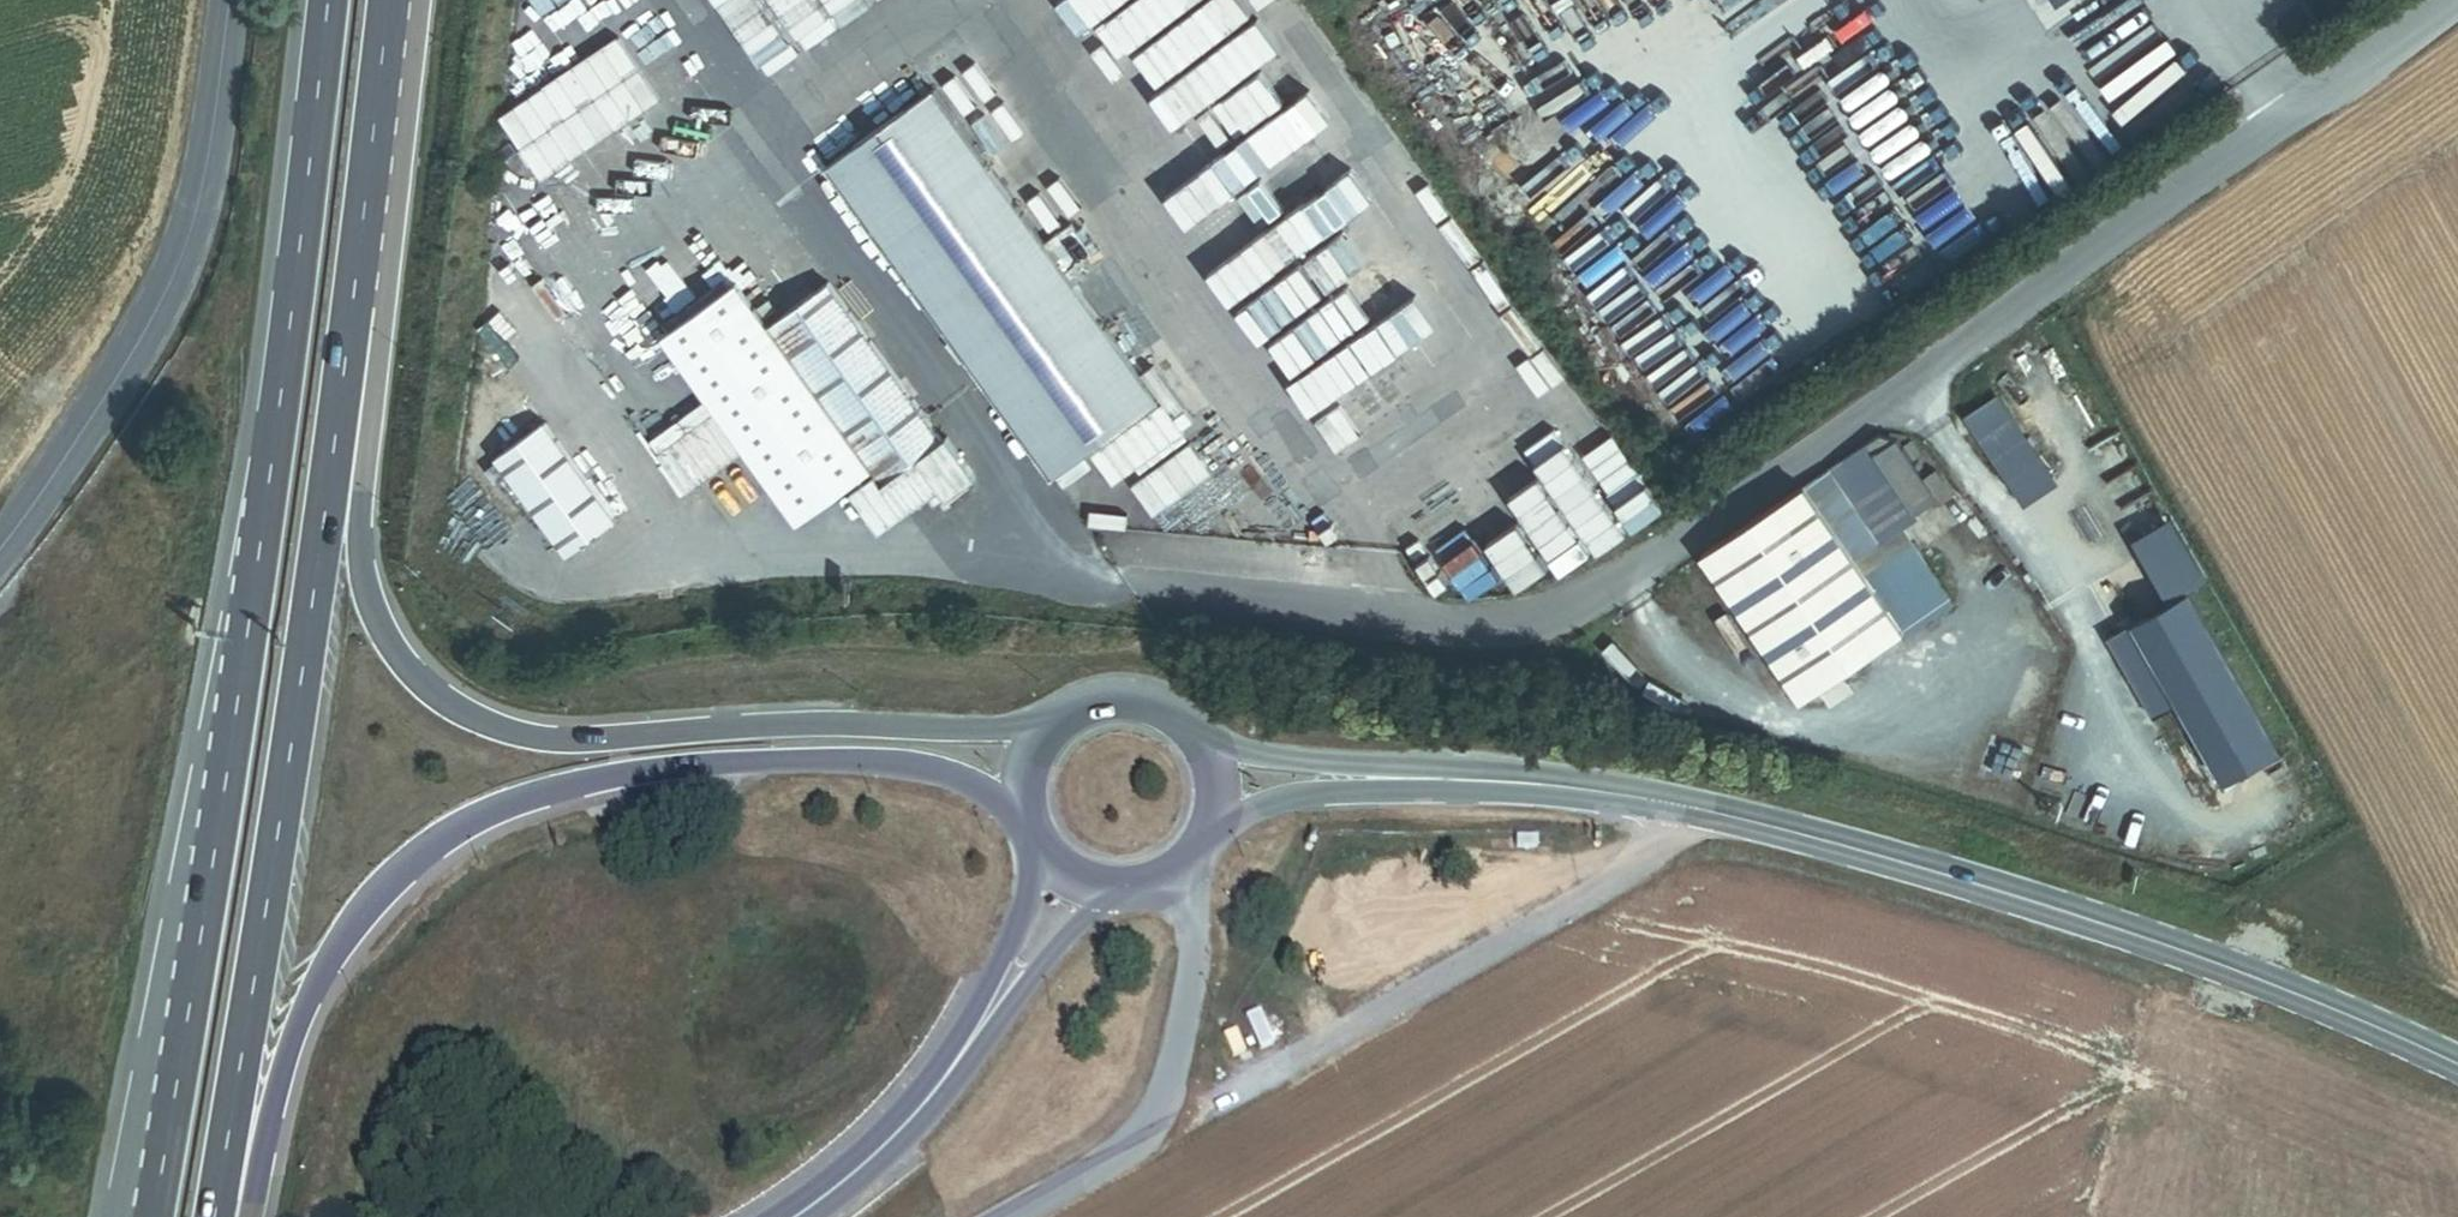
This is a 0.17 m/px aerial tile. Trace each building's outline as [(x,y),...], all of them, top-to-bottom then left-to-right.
[(1103,28),(1126,62),(1180,25),(1174,16),(1198,0),(1071,0),(1008,42),(1031,77),(1103,28)] [(1302,101),(1255,29),(1253,30),(1233,0),(1231,0),(1057,112),(1105,185),(1137,164),(1157,194),(1302,101)] [(1150,384),(938,90),(831,167),(1055,477),(1122,429),(1162,401),(1150,384)] [(1152,249),(1329,145),(1309,110),(1131,214),(1152,249)] [(1194,276),(1321,203),(1302,170),(1176,243),(1194,276)] [(1252,352),(1408,245),(1361,177),(1297,221),(1319,253),(1227,316),(1252,352)] [(946,438),(830,278),(770,322),(738,278),(732,282),(727,275),(665,320),(670,327),(664,332),(800,519),(874,464),(886,481),(946,438)] [(1405,342),(1443,319),(1426,290),(1387,313),(1405,342)] [(1377,379),(1400,411),(1473,357),(1449,325),(1377,379)] [(1356,369),(1380,355),(1369,336),(1345,350),(1356,369)] [(1214,451),(1227,442),(1228,436),(1210,412),(1198,420),(1164,374),(1150,384),(1162,401),(1122,429),(1143,460),(1167,443),(1184,466),(1190,468),(1196,464),(1204,476),(1216,467),(1218,457),(1214,451)] [(1471,440),(1553,563),(1588,540),(1601,560),(1656,524),(1560,381),(1471,440)] [(1988,486),(2054,453),(2021,387),(1955,420),(1988,486)] [(702,408),(647,447),(684,499),(739,460),(702,408)] [(617,516),(547,418),(498,453),(568,551),(617,516)] [(1503,584),(1515,601),(1553,576),(1459,434),(1419,460),(1439,492),(1410,511),(1428,539),(1427,539),(1470,605),(1503,584)] [(1952,507),(1932,479),(1904,439),(1879,434),(1802,488),(1861,572),(1924,528),(1952,507)] [(1141,484),(1117,501),(1140,533),(1163,517),(1141,484)] [(1907,638),(1861,572),(1802,488),(1725,542),(1700,560),(1805,710),(1907,638)] [(1174,511),(1195,538),(1218,521),(1197,494),(1174,511)] [(2152,579),(2175,565),(2153,527),(2129,540),(2152,579)] [(1973,597),(1924,528),(1861,572),(1907,638),(1910,642),(1973,597)] [(2278,756),(2187,598),(2133,630),(2224,788),(2278,756)]
